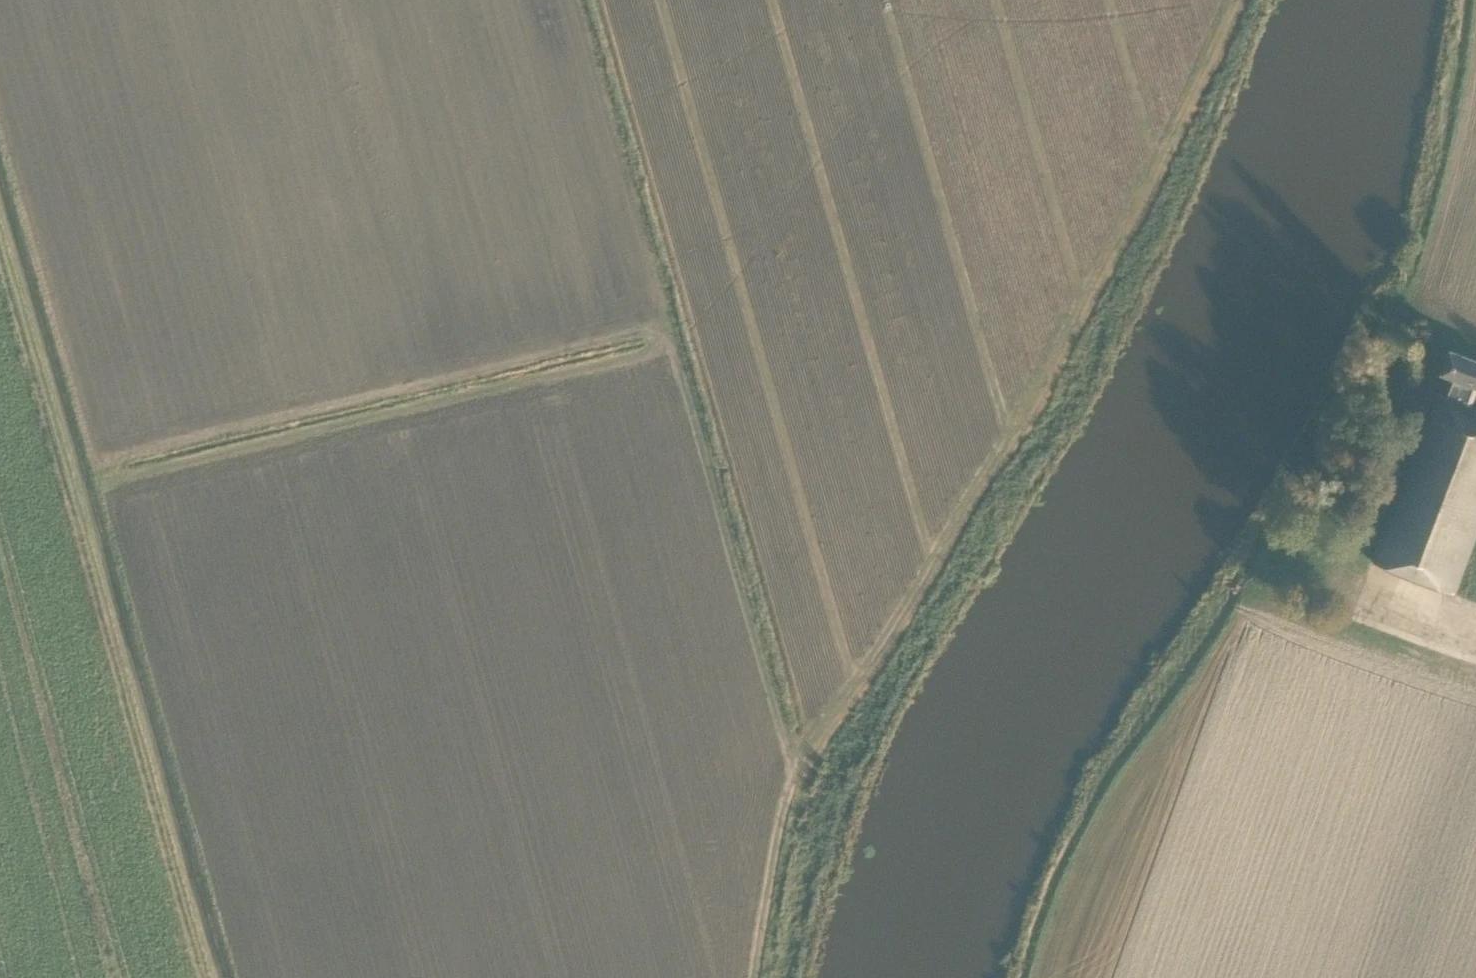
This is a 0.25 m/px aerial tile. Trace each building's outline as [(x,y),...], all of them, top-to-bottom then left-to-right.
[(1471,404),(1475,392),(1475,360),(1449,350),(1441,373),(1454,378),(1447,396),(1437,392),(1373,561),(1455,590),(1475,534),(1475,406),(1471,404)]
